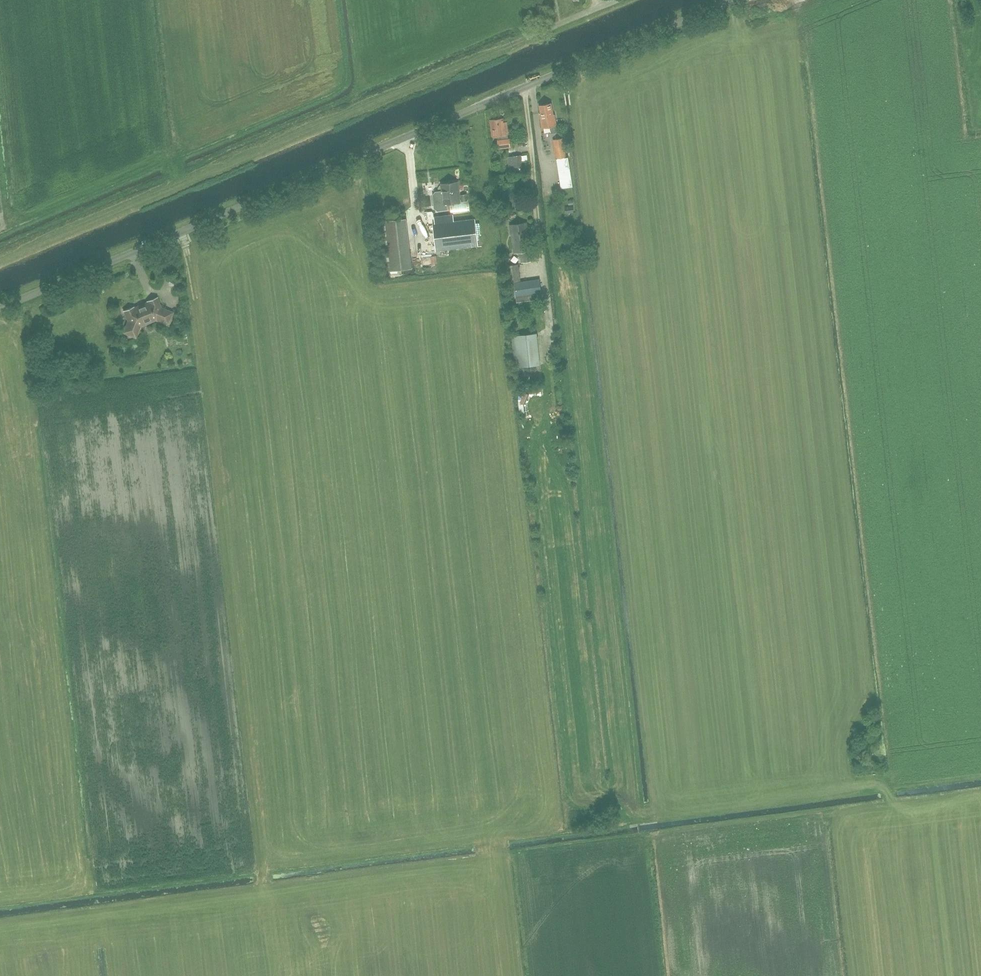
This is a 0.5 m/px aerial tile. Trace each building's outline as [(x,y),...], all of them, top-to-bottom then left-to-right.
[(551,134),(557,132),(554,115),(552,115),(550,104),(540,106),(541,114),(540,114),(542,128),(550,127),(551,134)] [(500,148),(510,147),(506,122),(504,122),(503,118),(490,120),(493,136),(498,135),(500,148)] [(553,140),(556,159),(567,157),(564,138),(553,140)] [(509,169),(523,167),(521,155),(508,157),(509,169)] [(561,189),(572,187),(573,187),(570,169),(558,171),(561,189)] [(444,204),(460,202),(457,182),(442,184),(444,204)] [(455,213),(473,212),(472,203),(455,205),(455,213)] [(384,271),(412,268),(406,218),(378,222),(384,271)] [(437,249),(477,245),(474,220),(434,225),(437,249)] [(523,262),(532,261),(526,224),(511,226),(514,246),(521,245),(523,262)] [(507,282),(521,280),(519,264),(505,266),(507,282)] [(535,300),(535,294),(541,293),(539,280),(507,284),(509,297),(524,295),(524,301),(535,300)] [(133,336),(136,334),(139,328),(138,326),(144,324),(144,323),(154,318),(167,324),(172,312),(160,308),(156,298),(156,297),(148,301),(149,303),(143,306),(143,304),(139,306),(139,307),(134,310),(133,307),(124,310),(124,311),(129,323),(128,323),(125,330),(126,333),(133,336)] [(514,367),(541,364),(538,333),(511,337),(514,367)]
